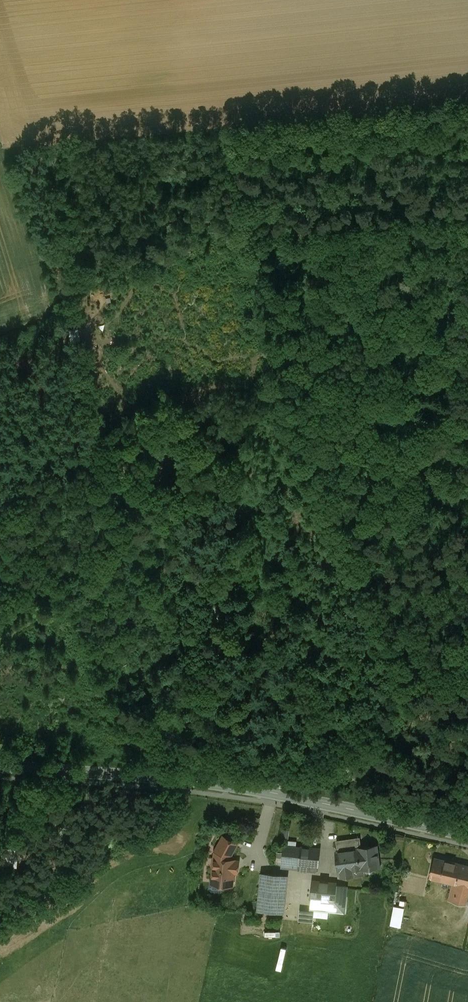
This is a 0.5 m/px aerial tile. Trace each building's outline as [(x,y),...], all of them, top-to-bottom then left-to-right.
[(224,837),(216,852),(215,858),(214,858),(213,867),(214,869),(213,884),(231,886),(231,880),(232,881),(234,879),(234,876),(233,874),(233,872),(237,872),(239,862),(235,862),(235,860),(230,860),(230,857),(237,843),(224,837)] [(359,839),(338,842),(339,851),(337,851),(339,872),(340,871),(341,877),(353,876),(352,870),(380,866),(377,846),(360,848),(359,839)] [(21,865),(24,846),(16,845),(13,863),(21,865)] [(320,850),(284,846),(282,867),(317,871),(318,864),(318,865),(320,850)] [(435,858),(430,878),(453,883),(449,902),(466,906),(467,895),(467,866),(435,858)] [(287,876),(262,874),(258,910),(284,913),(287,876)] [(335,884),(314,882),(311,909),(343,912),(346,888),(335,886),(335,884)] [(395,925),(406,926),(408,906),(397,905),(395,925)]
